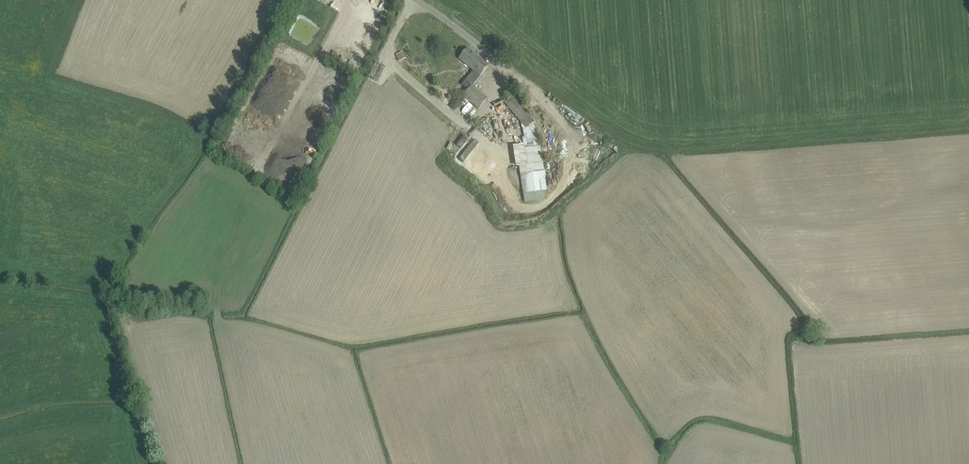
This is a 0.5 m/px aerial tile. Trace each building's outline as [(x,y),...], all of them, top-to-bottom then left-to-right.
[(468,49),(461,57),(459,59),(474,71),(461,85),(468,91),(464,97),(478,109),(487,99),(472,87),(488,66),(468,49)] [(475,111),(467,102),(465,104),(459,97),(450,105),(458,113),(463,109),(469,116),(475,111)] [(515,99),(507,106),(521,122),(525,138),(522,139),(523,145),(527,166),(519,168),(523,195),(544,192),(547,191),(540,147),(539,147),(539,141),(535,127),(534,122),(515,99)] [(479,131),(484,135),(498,117),(494,113),(479,131)]
